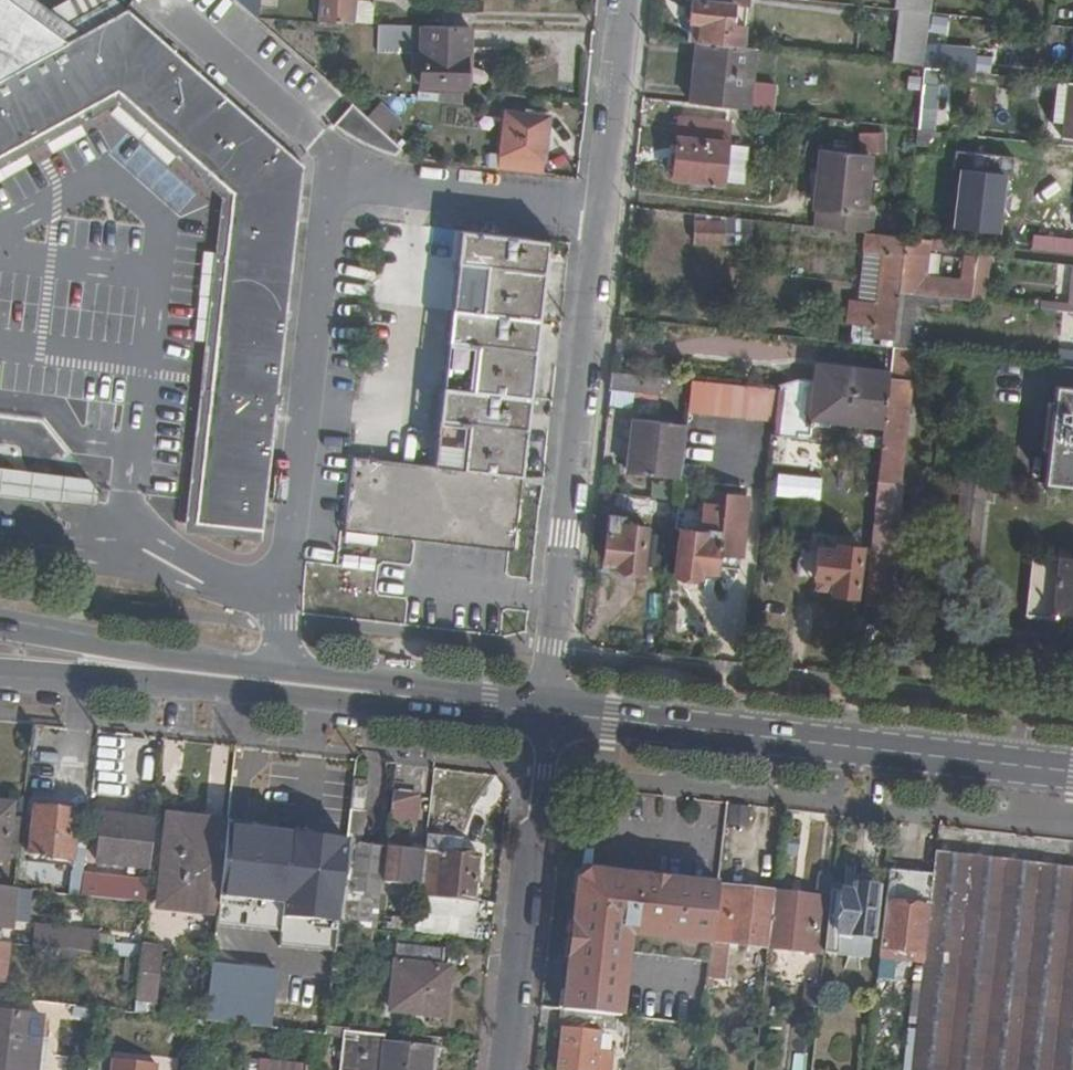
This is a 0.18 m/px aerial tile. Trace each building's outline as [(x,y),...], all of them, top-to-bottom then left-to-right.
[(237,195),(303,205),(308,168),(128,10),(66,44),(5,0),(0,0),(0,161),(122,95),(237,195)] [(128,10),(118,0),(117,0),(72,26),(35,0),(5,0),(66,44),(128,10)] [(317,25),(371,27),(371,8),(367,3),(351,4),(351,0),(320,0),(317,25)] [(690,23),(701,24),(698,43),(709,45),(741,48),(743,29),(731,28),(733,7),(749,9),(749,0),(693,0),(690,23)] [(932,0),(895,0),(894,8),(930,12),(932,0)] [(701,24),(690,23),(688,42),(698,43),(701,24)] [(427,27),(384,27),(384,51),(427,52),(427,27)] [(468,86),(470,28),(427,27),(427,52),(426,86),(468,86)] [(709,45),(698,43),(691,103),(704,104),(709,45)] [(748,81),(751,49),(741,48),(709,45),(704,104),(775,112),(777,85),(748,81)] [(953,56),(926,54),(925,66),(938,67),(952,69),(953,56)] [(925,68),(923,78),(937,80),(938,67),(925,66),(925,68)] [(940,86),(923,84),(920,108),(937,110),(940,86)] [(398,155),(405,146),(356,105),(336,127),(357,141),(386,152),(398,155)] [(505,155),(547,160),(552,116),(531,114),(511,112),(505,155)] [(722,184),(729,123),(680,118),(673,179),(722,184)] [(916,144),(941,147),(943,130),(918,127),(916,144)] [(818,228),(867,233),(870,215),(864,214),(871,154),(826,149),(818,228)] [(1011,178),(1013,159),(954,152),(952,169),(962,170),(955,227),(995,232),(1002,177),(1011,178)] [(303,205),(237,195),(234,214),(301,223),(303,205)] [(301,223),(234,214),(199,523),(267,530),(301,223)] [(747,220),(692,214),(691,244),(747,244),(747,220)] [(452,313),(540,323),(549,243),(461,232),(452,313)] [(873,336),(894,339),(899,293),(906,237),(867,233),(864,254),(868,255),(883,256),(878,302),(862,301),(847,299),(845,324),(857,325),(874,326),(873,336)] [(1032,233),(1029,250),(1072,257),(1072,239),(1032,233)] [(906,237),(899,293),(919,295),(925,248),(945,250),(946,241),(906,237)] [(969,300),(983,301),(989,255),(975,254),(973,265),(969,300)] [(868,255),(862,301),(878,302),(883,256),(868,255)] [(941,275),(939,297),(969,300),(973,265),(959,264),(958,276),(941,275)] [(893,347),(914,349),(920,295),(919,295),(899,293),(894,339),(893,347)] [(1054,309),(1072,311),(1072,301),(1056,300),(1054,309)] [(443,392),(531,402),(540,323),(452,313),(443,392)] [(855,343),(893,347),(894,339),(873,336),(874,326),(857,325),(855,343)] [(890,379),(891,372),(818,364),(816,383),(804,381),(803,394),(775,391),(772,423),(770,437),(882,449),(890,379)] [(642,381),(611,377),(610,392),(640,396),(642,381)] [(909,381),(890,379),(882,449),(865,596),(887,598),(901,482),(898,482),(909,381)] [(640,396),(658,399),(659,383),(642,381),(640,396)] [(688,414),(772,423),(775,391),(692,382),(688,414)] [(1057,386),(1054,403),(1049,450),(1045,482),(1072,485),(1072,388),(1057,386)] [(435,469),(523,479),(531,402),(443,392),(435,469)] [(1042,449),(1049,450),(1054,403),(1047,402),(1042,449)] [(681,478),(687,425),(635,419),(630,472),(681,478)] [(352,459),(344,526),(515,546),(523,479),(435,469),(352,459)] [(106,481),(0,468),(0,503),(102,516),(106,481)] [(820,500),(822,476),(775,472),(773,495),(820,500)] [(865,596),(864,605),(889,607),(904,483),(901,482),(887,598),(865,596)] [(717,555),(740,557),(749,497),(715,492),(707,504),(701,533),(679,530),(674,578),(699,578),(700,572),(715,572),(716,569),(717,555)] [(624,516),(624,512),(609,510),(602,558),(618,559),(617,574),(640,576),(646,526),(640,525),(640,518),(624,516)] [(813,590),(856,594),(861,546),(836,542),(835,549),(816,547),(813,590)] [(738,571),(740,557),(717,555),(716,569),(738,571)] [(1031,555),(1026,605),(1055,609),(1061,558),(1031,555)] [(1054,618),(1072,620),(1072,560),(1061,558),(1055,609),(1054,618)] [(1055,609),(1026,605),(1025,614),(1054,618),(1055,609)] [(368,789),(354,788),(351,814),(365,816),(368,789)] [(419,803),(392,799),(389,830),(416,833),(419,803)] [(0,808),(0,864),(6,865),(13,809),(0,808)] [(729,810),(728,826),(749,828),(750,812),(729,810)] [(75,855),(79,816),(36,811),(31,850),(75,855)] [(365,816),(351,814),(349,832),(364,833),(365,816)] [(150,873),(156,824),(105,818),(99,867),(150,873)] [(218,913),(226,835),(206,833),(207,829),(173,825),(164,906),(218,913)] [(416,833),(389,830),(387,849),(386,850),(414,853),(416,833)] [(293,840),(227,832),(226,835),(218,913),(218,916),(215,940),(257,945),(261,905),(286,907),(293,845),(293,840)] [(339,929),(339,930),(377,934),(382,886),(386,850),(387,849),(363,846),(363,841),(348,839),(348,846),(339,929)] [(313,848),(293,845),(286,907),(284,923),(306,926),(339,930),(339,929),(348,846),(313,842),(313,848)] [(427,855),(456,858),(457,847),(428,844),(427,855)] [(426,867),(427,855),(414,853),(386,850),(382,886),(397,888),(396,897),(395,901),(397,905),(403,905),(405,900),(408,900),(410,890),(423,891),(426,867)] [(423,891),(422,899),(474,905),(480,861),(456,858),(427,855),(426,867),(423,891)] [(937,856),(935,874),(927,952),(925,965),(914,1069),(1072,1069),(1072,873),(937,856)] [(927,952),(935,874),(890,870),(881,961),(887,961),(889,949),(927,952)] [(69,872),(68,896),(144,897),(145,873),(69,872)] [(833,901),(826,955),(870,960),(877,890),(855,887),(854,892),(834,890),(833,901)] [(768,950),(775,894),(718,889),(712,943),(727,944),(768,950)] [(15,895),(0,894),(0,933),(10,934),(15,895)] [(826,955),(833,901),(775,894),(768,950),(765,975),(772,976),(775,951),(826,956),(826,955)] [(416,939),(468,945),(474,905),(422,899),(416,939)] [(301,968),(306,926),(284,923),(280,966),(301,968)] [(36,933),(34,951),(36,951),(62,954),(77,955),(96,958),(98,939),(36,933)] [(727,944),(712,943),(709,974),(723,976),(727,944)] [(9,948),(0,947),(0,984),(3,984),(5,984),(9,948)] [(916,964),(925,965),(927,952),(889,949),(887,961),(916,964)] [(162,953),(142,950),(141,963),(136,1006),(156,1008),(162,953)] [(62,954),(36,951),(35,965),(60,968),(61,965),(62,954)] [(392,1018),(436,1023),(439,995),(449,996),(451,976),(443,975),(445,958),(399,952),(392,1018)] [(62,954),(61,965),(75,966),(77,955),(62,954)] [(887,961),(881,961),(878,984),(902,986),(916,964),(887,961)] [(123,985),(132,986),(134,966),(125,965),(123,985)] [(810,1004),(821,1005),(824,981),(813,980),(810,1004)] [(439,995),(436,1023),(445,1024),(449,996),(439,995)] [(207,1011),(205,1025),(273,1033),(277,1002),(209,996),(207,1011)] [(89,1012),(63,1009),(62,1016),(72,1017),(72,1020),(88,1021),(89,1012)] [(43,1018),(0,1014),(0,1069),(38,1069),(43,1018)] [(564,1015),(558,1069),(610,1069),(611,1062),(599,1061),(603,1031),(617,1032),(618,1021),(564,1015)] [(343,1041),(340,1069),(434,1069),(436,1051),(385,1046),(343,1041)]
